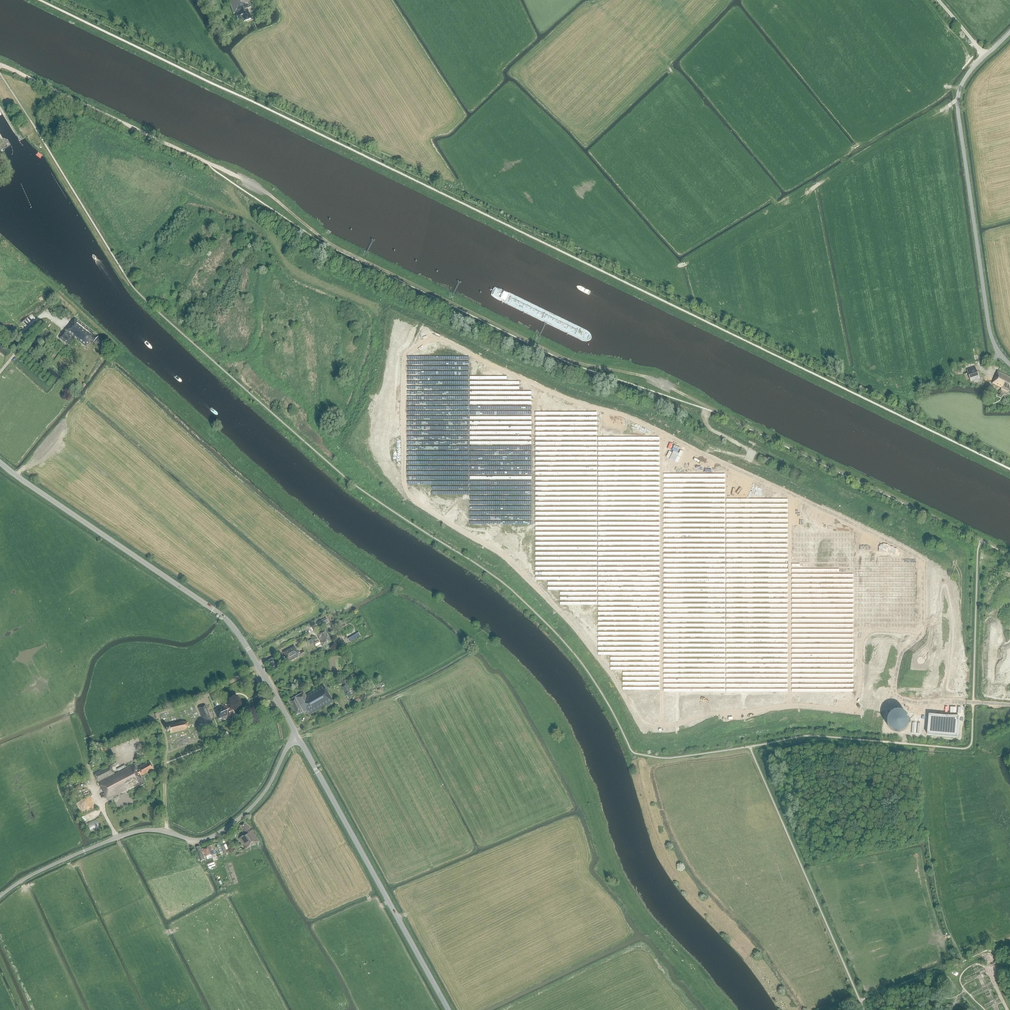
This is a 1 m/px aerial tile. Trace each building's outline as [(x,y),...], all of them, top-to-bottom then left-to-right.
[(232,14),(239,11),(239,13),(235,14),(236,19),(241,18),(243,22),(250,19),(248,13),(247,13),(245,9),(250,7),(248,0),(228,0),(232,14)] [(60,339),(67,344),(73,337),(86,347),(92,340),(101,349),(105,343),(98,337),(93,334),(94,333),(75,319),(60,339)] [(975,367),(966,370),(971,382),(979,379),(975,367)] [(998,371),(992,384),(1001,388),(1005,390),(1008,391),(1009,392),(1009,376),(998,371)] [(319,626),(328,622),(326,618),(317,622),(319,626)] [(317,634),(318,636),(321,642),(322,642),(323,646),(325,645),(326,648),(329,646),(328,644),(331,642),(325,630),(320,633),(317,634)] [(298,653),(295,646),(283,653),(288,661),(289,662),(305,654),(303,651),(300,653),(299,652),(298,653)] [(266,662),(272,672),(280,668),(275,658),(273,659),(273,658),(266,662)] [(348,681),(356,677),(354,673),(345,678),(344,678),(345,680),(342,681),(344,686),(342,687),(345,694),(346,696),(344,697),(344,698),(347,697),(354,693),(348,681)] [(306,712),(309,716),(333,702),(324,685),(305,696),(304,693),(296,697),(295,697),(288,701),(296,716),(303,712),(304,713),(306,712)] [(223,707),(216,710),(215,710),(219,719),(222,718),(223,720),(228,718),(228,717),(233,715),(228,702),(222,705),(223,707)] [(206,706),(199,709),(205,727),(213,724),(206,706)] [(929,713),(927,733),(957,736),(959,716),(929,713)] [(185,730),(189,727),(188,723),(183,722),(169,725),(169,728),(166,729),(167,731),(167,732),(170,732),(171,734),(185,730)] [(94,774),(108,800),(109,801),(139,785),(140,787),(145,784),(140,776),(142,775),(143,777),(146,775),(145,774),(154,770),(150,762),(138,768),(136,763),(115,774),(110,765),(94,774)] [(97,819),(88,822),(91,831),(100,827),(97,819)] [(240,827),(242,830),(241,831),(244,835),(239,839),(246,849),(258,841),(249,828),(248,828),(245,823),(240,827)] [(209,847),(202,849),(203,853),(205,852),(206,857),(211,855),(210,851),(214,849),(212,845),(209,847)] [(196,847),(201,861),(205,860),(200,846),(196,847)]
